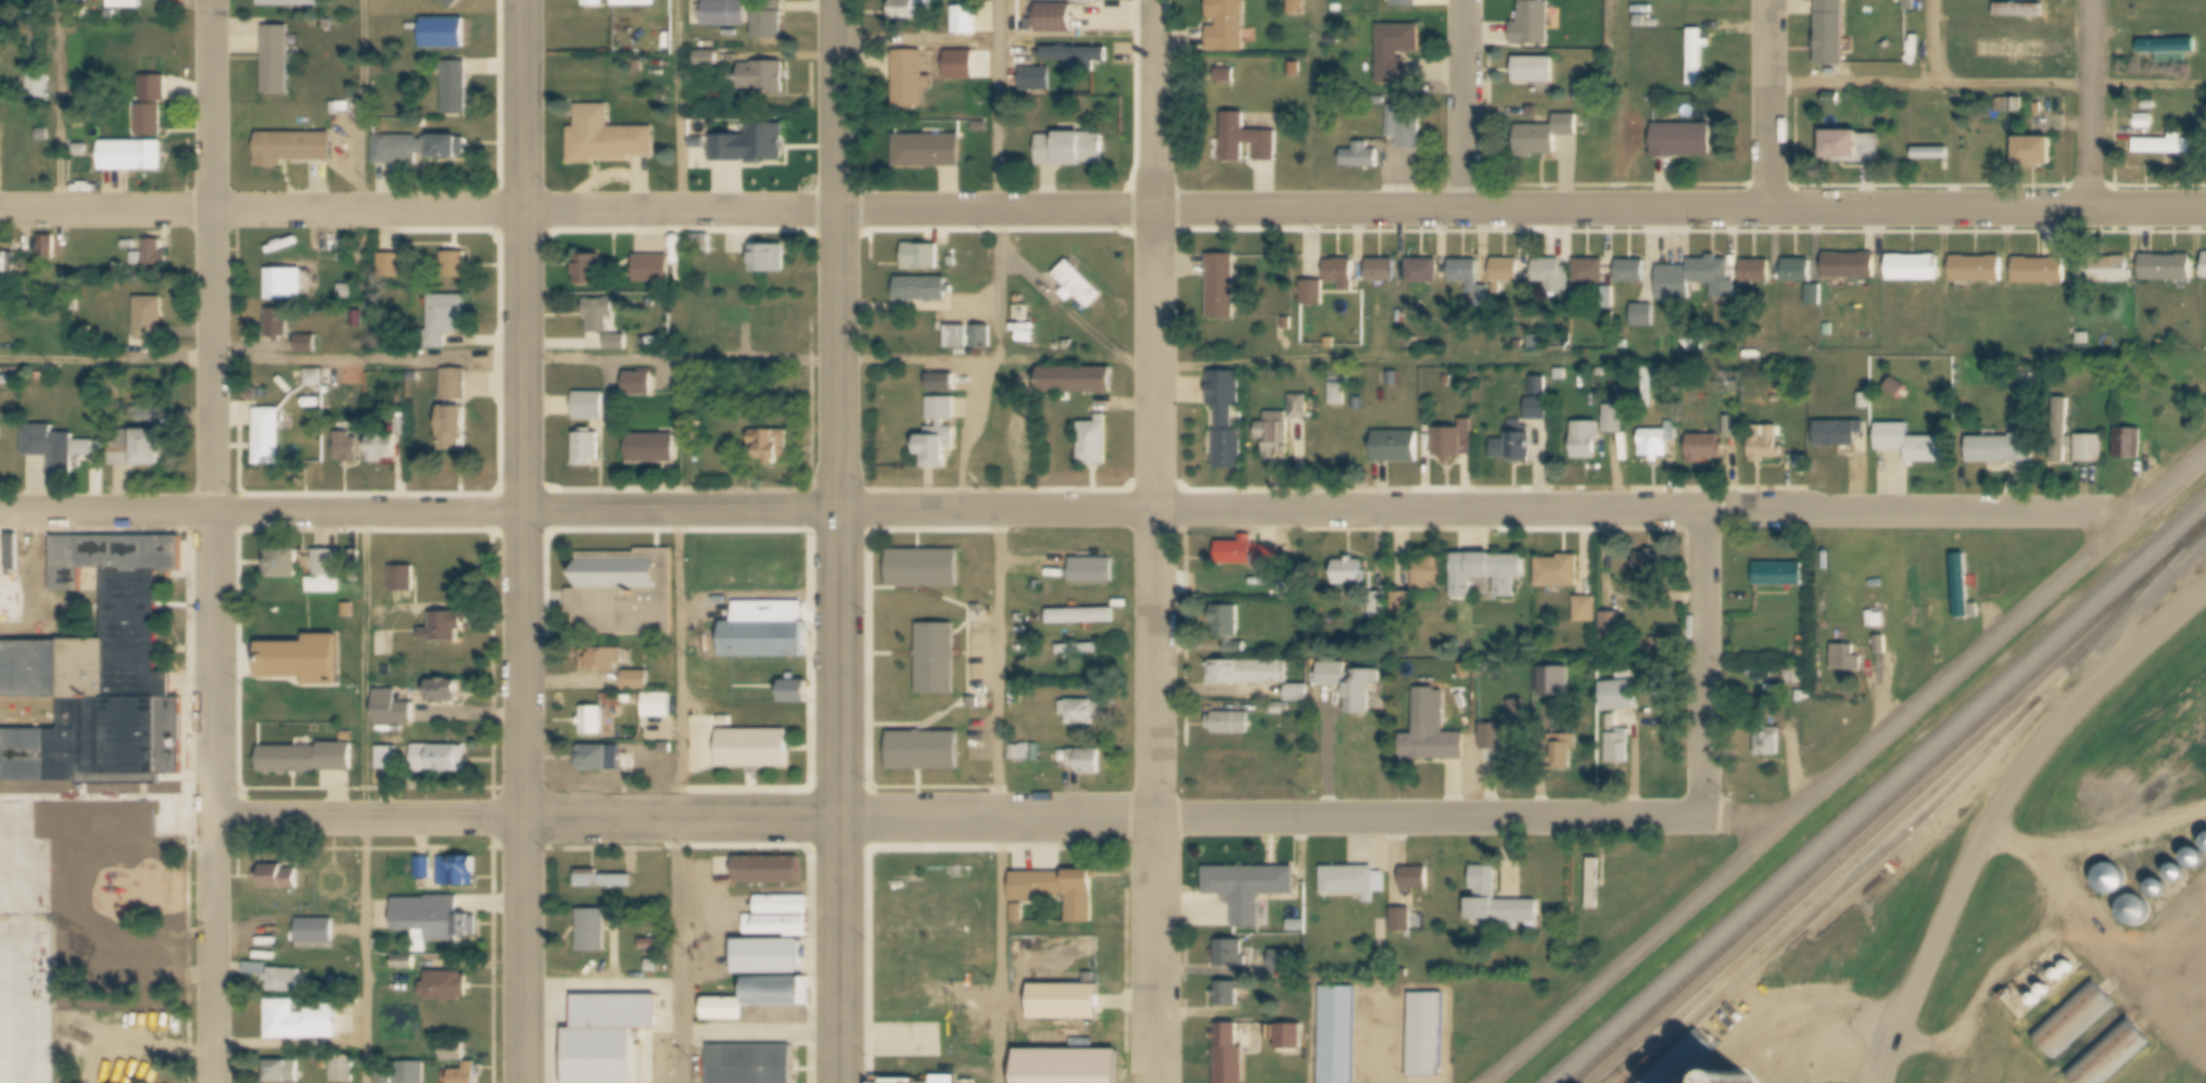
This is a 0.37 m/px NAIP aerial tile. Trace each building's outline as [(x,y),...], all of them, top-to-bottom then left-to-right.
[(111,11),(111,0),(143,0),(143,11),(111,11)] [(263,9),(263,0),(327,0),(327,9),(263,9)] [(456,12),(443,0),(467,0),(456,12)] [(585,9),(585,0),(607,0),(607,9),(585,9)] [(614,9),(614,0),(659,0),(659,10),(614,9)] [(759,0),(785,0),(785,47),(759,47),(759,0)] [(896,24),(896,0),(934,0),(934,18),(918,18),(918,24),(896,24)] [(1212,22),(1212,0),(1246,0),(1245,54),(1212,54),(1212,29),(1220,29),(1220,22),(1212,22)] [(1292,15),(1292,0),(1305,0),(1305,15),(1292,15)] [(1396,9),(1396,0),(1419,0),(1419,9),(1396,9)] [(1821,68),(1821,0),(1847,0),(1847,63),(1847,68),(1821,68)] [(1906,10),(1906,0),(1918,0),(1918,10),(1906,10)] [(707,1),(735,1),(735,27),(707,27),(707,1)] [(1551,48),(1516,48),(1516,24),(1522,25),(1522,12),(1524,12),(1524,1),(1551,1),(1551,48)] [(1074,4),(1074,35),(1040,35),(1041,4),(1074,4)] [(1999,5),(2046,7),(2046,20),(1999,20),(1999,5)] [(956,9),(978,9),(978,36),(956,36),(956,9)] [(1651,17),(1661,17),(1661,26),(1651,26),(1651,17)] [(467,51),(424,51),(424,18),(467,18),(467,51)] [(1382,86),(1382,25),(1422,25),(1421,52),(1404,52),(1403,61),(1407,61),(1407,86),(1382,86)] [(266,29),(291,29),(291,98),(266,98),(266,29)] [(1692,29),(1706,29),(1706,87),(1691,87),(1692,29)] [(2190,58),(2190,65),(2160,65),(2160,58),(2143,58),(2143,39),(2196,39),(2196,58),(2190,58)] [(1076,63),(1045,63),(1045,49),(1111,49),(1111,63),(1098,63),(1098,75),(1076,75),(1076,63)] [(720,50),(720,69),(698,69),(698,50),(720,50)] [(925,92),(925,111),(896,111),(896,53),(925,53),(925,79),(935,79),(935,92),(925,92)] [(947,53),(974,54),(974,82),(947,81),(947,53)] [(1518,60),(1556,60),(1556,86),(1518,86),(1518,60)] [(446,61),(470,61),(470,118),(446,117),(446,61)] [(1293,63),(1303,63),(1303,78),(1293,78),(1293,63)] [(744,64),(786,64),(786,97),(744,97),(744,64)] [(1023,68),(1052,68),(1052,92),(1023,91),(1023,68)] [(1235,68),(1235,85),(1218,85),(1218,68),(1235,68)] [(143,76),(169,76),(168,107),(164,107),(164,143),(140,143),(140,107),(142,107),(143,76)] [(1827,91),(1842,91),(1842,104),(1827,104),(1827,91)] [(2001,99),(2024,99),(2024,114),(2001,114),(2001,99)] [(2146,101),(2157,101),(2157,110),(2146,110),(2146,101)] [(1402,140),(1391,140),(1391,106),(1402,106),(1402,102),(1424,103),(1424,152),(1402,152),(1402,140)] [(2044,103),(2044,124),(2032,124),(2032,103),(2044,103)] [(611,128),(656,128),(656,157),(632,157),(632,161),(571,161),(571,128),(579,128),(579,105),(611,105),(611,128)] [(1530,107),(1538,107),(1538,117),(1530,117),(1530,107)] [(1245,112),(1245,130),(1279,130),(1279,161),(1256,161),(1256,145),(1245,145),(1245,165),(1226,165),(1226,112),(1245,112)] [(2155,114),(2155,128),(2139,128),(2139,114),(2155,114)] [(1558,115),(1580,115),(1580,138),(1558,138),(1558,160),(1519,160),(1519,127),(1558,127),(1558,115)] [(977,123),(990,123),(989,133),(977,133),(977,123)] [(1656,125),(1712,125),(1712,158),(1656,158),(1656,125)] [(786,126),(786,166),(751,166),(751,161),(713,161),(713,136),(751,136),(751,126),(786,126)] [(40,131),(52,131),(52,144),(40,144),(40,131)] [(2172,140),(2172,133),(2184,133),(2184,140),(2195,140),(2194,156),(2137,156),(2137,140),(2172,140)] [(259,135),(334,135),(334,163),(286,162),(286,171),(258,170),(259,135)] [(430,136),(467,136),(467,166),(429,166),(429,156),(420,156),(420,166),(379,166),(379,136),(420,136),(420,141),(429,141),(430,136)] [(1040,136),(1105,136),(1105,165),(1040,165),(1040,136)] [(1826,136),(1861,136),(1861,137),(1884,137),(1884,164),(1826,164),(1826,136)] [(964,137),(964,169),(897,169),(897,137),(964,137)] [(2018,142),(2054,142),(2053,170),(2018,169),(2018,142)] [(164,143),(164,174),(102,173),(103,143),(140,143),(164,143)] [(1371,151),(1381,151),(1381,170),(1345,170),(1345,151),(1357,151),(1357,144),(1371,144),(1371,151)] [(76,146),(90,146),(89,157),(76,157),(76,146)] [(1916,146),(1951,146),(1951,162),(1915,162),(1916,146)] [(43,237),(59,237),(59,259),(43,259),(43,237)] [(147,240),(163,240),(163,253),(170,253),(170,272),(147,272),(147,240)] [(337,260),(347,260),(348,241),(337,240),(337,260)] [(941,271),(907,271),(907,245),(941,245),(941,271)] [(756,247),(786,247),(786,276),(756,276),(756,247)] [(446,253),(469,253),(469,290),(446,290),(446,253)] [(2143,254),(2157,254),(2157,257),(2179,257),(2179,254),(2194,254),(2194,284),(2143,284),(2143,254)] [(15,278),(0,277),(0,255),(15,255),(15,278)] [(382,255),(405,256),(405,284),(382,284),(382,255)] [(1827,255),(1877,255),(1876,280),(1827,280),(1827,255)] [(605,256),(605,289),(580,289),(580,256),(605,256)] [(638,256),(673,256),(673,281),(638,281),(638,256)] [(1717,284),(1692,284),(1692,303),(1662,303),(1662,267),(1692,267),(1692,260),(1709,260),(1710,256),(1721,256),(1721,260),(1732,260),(1732,281),(1737,281),(1737,300),(1717,300),(1717,284)] [(1213,257),(1235,257),(1235,323),(1213,323),(1213,257)] [(1890,257),(1940,257),(1940,283),(1890,283),(1890,257)] [(1954,284),(1954,258),(2004,258),(2004,284),(1954,284)] [(2101,259),(2116,259),(2116,258),(2132,258),(2132,284),(2101,284),(2101,259)] [(1787,259),(1813,260),(1813,282),(1787,282),(1787,259)] [(2017,259),(2067,259),(2067,285),(2017,285),(2017,259)] [(1329,260),(1355,260),(1354,294),(1344,294),(1345,283),(1329,283),(1329,260)] [(1370,285),(1370,260),(1397,260),(1396,285),(1370,285)] [(1409,285),(1409,260),(1440,260),(1440,285),(1409,285)] [(1453,285),(1453,260),(1481,260),(1481,285),(1453,285)] [(1495,285),(1495,260),(1523,260),(1522,285),(1495,285)] [(1564,268),(1572,268),(1572,298),(1549,298),(1549,285),(1536,285),(1536,260),(1564,260),(1564,268)] [(1577,285),(1577,260),(1606,260),(1606,285),(1577,285)] [(1620,285),(1620,260),(1647,260),(1647,285),(1620,285)] [(1745,286),(1746,260),(1771,260),(1771,286),(1745,286)] [(1077,297),(1070,304),(1062,295),(1068,289),(1057,278),(1072,263),(1106,297),(1092,313),(1077,297)] [(268,272),(306,272),(305,302),(268,302),(268,272)] [(948,278),(948,304),(898,304),(899,278),(948,278)] [(1304,281),(1323,281),(1323,306),(1304,306),(1304,281)] [(1811,284),(1824,284),(1824,307),(1811,307),(1811,284)] [(342,285),(355,285),(355,301),(341,301),(342,285)] [(1603,290),(1618,290),(1618,310),(1603,310),(1603,290)] [(432,333),(433,298),(471,298),(471,331),(460,331),(460,335),(449,335),(449,351),(427,351),(427,333),(432,333)] [(592,319),(587,319),(587,298),(614,298),(614,319),(609,319),(609,333),(592,333),(592,319)] [(139,300),(165,300),(165,342),(139,342),(139,300)] [(1635,305),(1656,305),(1656,329),(1635,329),(1635,305)] [(1018,308),(1034,308),(1034,326),(1018,326),(1018,308)] [(278,340),(268,339),(268,311),(290,313),(290,340),(284,340),(284,344),(278,344),(278,340)] [(969,326),(968,349),(949,349),(949,326),(969,326)] [(975,326),(993,326),(993,349),(975,349),(975,326)] [(1037,334),(1037,344),(1019,344),(1019,333),(1016,333),(1016,326),(1018,326),(1034,326),(1040,326),(1040,334),(1037,334)] [(2080,334),(2091,334),(2091,346),(2080,346),(2080,334)] [(317,335),(317,354),(299,354),(299,335),(317,335)] [(629,335),(629,353),(610,353),(610,335),(629,335)] [(1532,336),(1542,336),(1542,346),(1532,346),(1532,336)] [(1328,339),(1337,339),(1337,349),(1328,349),(1328,339)] [(1042,368),(1115,368),(1114,397),(1042,397),(1042,368)] [(1653,368),(1653,394),(1639,394),(1639,368),(1653,368)] [(1558,369),(1569,369),(1569,381),(1558,381),(1558,369)] [(308,370),(327,370),(327,387),(308,387),(308,370)] [(444,371),(468,371),(468,404),(444,404),(444,371)] [(627,373),(655,373),(655,399),(627,399),(627,373)] [(931,373),(955,373),(955,394),(931,394),(931,373)] [(1218,433),(1219,433),(1219,409),(1212,409),(1212,374),(1242,374),(1242,409),(1239,409),(1239,433),(1244,433),(1244,472),(1218,472),(1218,433)] [(1548,398),(1552,398),(1552,420),(1530,420),(1531,398),(1534,398),(1534,374),(1548,374),(1548,398)] [(3,377),(13,377),(13,386),(2,386),(3,377)] [(1896,378),(1910,387),(1900,399),(1887,390),(1896,378)] [(1332,385),(1347,385),(1347,407),(1332,407),(1332,385)] [(578,422),(578,393),(605,393),(605,422),(578,422)] [(1861,393),(1873,393),(1873,407),(1861,407),(1861,393)] [(1293,396),(1309,396),(1309,420),(1293,420),(1293,396)] [(949,450),(949,470),(925,470),(925,461),(921,461),(921,441),(930,441),(930,430),(940,430),(940,422),(930,422),(930,399),(956,400),(956,422),(947,422),(947,430),(956,430),(956,450),(949,450)] [(2068,439),(2075,439),(2075,450),(2068,450),(2068,462),(2057,462),(2057,400),(2068,400),(2068,439)] [(1606,407),(1625,407),(1625,434),(1606,434),(1606,407)] [(283,410),(282,467),(256,467),(256,410),(283,410)] [(442,411),(468,411),(468,439),(472,439),(472,450),(466,450),(466,457),(442,456),(442,411)] [(1268,422),(1268,411),(1291,411),(1291,450),(1268,449),(1268,441),(1259,441),(1259,422),(1268,422)] [(2064,460),(2064,414),(2050,414),(2050,460),(2064,460)] [(1090,468),(1082,468),(1082,425),(1100,426),(1100,417),(1108,417),(1108,426),(1111,426),(1111,468),(1104,468),(1103,470),(1090,470),(1090,468)] [(1727,417),(1740,417),(1740,436),(1727,436),(1727,417)] [(1437,429),(1463,429),(1463,419),(1476,419),(1476,437),(1463,437),(1463,459),(1437,459),(1437,429)] [(1511,439),(1511,420),(1524,420),(1524,426),(1532,426),(1532,462),(1511,462),(1511,459),(1495,459),(1495,439),(1511,439)] [(396,422),(409,423),(409,441),(397,441),(397,463),(385,463),(385,468),(371,468),(371,435),(396,435),(396,422)] [(1575,422),(1599,422),(1599,460),(1575,460),(1575,422)] [(1661,459),(1661,462),(1651,462),(1651,459),(1643,459),(1643,431),(1671,431),(1671,422),(1678,422),(1678,442),(1671,442),(1670,459),(1661,459)] [(1818,422),(1866,422),(1866,434),(1859,434),(1859,447),(1818,447),(1818,422)] [(1912,438),(1947,438),(1947,464),(1909,464),(1909,453),(1879,453),(1879,424),(1912,424),(1912,438)] [(74,458),(74,475),(54,475),(54,458),(27,458),(27,426),(54,426),(54,434),(74,434),(74,443),(97,443),(97,458),(74,458)] [(1778,426),(1778,445),(1785,445),(1785,464),(1754,464),(1754,426),(1778,426)] [(2118,430),(2144,431),(2143,462),(2117,460),(2118,430)] [(594,434),(601,434),(601,464),(597,464),(597,468),(576,468),(576,434),(584,434),(584,431),(594,431),(594,434)] [(770,462),(761,462),(761,447),(753,447),(753,431),(790,431),(790,462),(781,462),(781,469),(770,469),(770,462)] [(114,432),(163,432),(163,467),(114,467),(114,432)] [(1378,432),(1420,432),(1419,462),(1378,462),(1378,432)] [(360,441),(360,466),(346,466),(346,460),(338,460),(338,433),(354,433),(354,441),(360,441)] [(677,435),(677,463),(632,463),(632,435),(677,435)] [(1970,439),(2013,439),(2013,436),(2031,436),(2031,466),(1970,466),(1970,439)] [(2078,436),(2104,436),(2104,464),(2078,464),(2078,436)] [(1691,437),(1721,437),(1721,444),(1725,444),(1724,466),(1691,466),(1691,437)] [(1255,536),(1255,545),(1262,545),(1262,548),(1282,548),(1282,572),(1259,572),(1259,566),(1220,566),(1220,545),(1242,545),(1242,536),(1255,536)] [(181,781),(0,780),(0,731),(61,731),(61,698),(0,698),(0,644),(107,644),(107,571),(83,571),(81,596),(49,595),(50,537),(185,538),(183,572),(157,572),(157,676),(169,677),(168,700),(181,700),(181,781)] [(274,575),(268,575),(268,552),(274,552),(274,548),(303,548),(303,583),(274,583),(274,575)] [(1658,551),(1666,551),(1666,574),(1639,574),(1639,551),(1649,551),(1649,549),(1658,549),(1658,551)] [(639,550),(675,551),(675,636),(571,636),(571,591),(581,591),(582,553),(639,553),(639,550)] [(961,552),(961,588),(891,588),(891,551),(961,552)] [(317,552),(342,552),(342,595),(309,595),(309,579),(317,579),(317,552)] [(351,570),(351,552),(364,552),(363,570),(351,570)] [(1501,583),(1475,583),(1474,603),(1456,603),(1456,556),(1475,556),(1475,559),(1527,559),(1527,583),(1518,583),(1518,600),(1501,600),(1501,583)] [(1970,590),(1972,606),(1979,606),(1980,620),(1958,621),(1954,557),(1968,556),(1969,576),(1978,575),(1979,589),(1970,590)] [(1416,557),(1447,557),(1447,591),(1415,591),(1416,557)] [(1550,588),(1539,588),(1539,560),(1561,561),(1561,557),(1581,557),(1581,588),(1564,588),(1564,593),(1550,591),(1550,588)] [(1357,562),(1366,562),(1366,587),(1337,587),(1337,562),(1346,562),(1346,559),(1357,559),(1357,562)] [(1075,560),(1115,561),(1115,585),(1075,584),(1075,560)] [(1759,563),(1805,563),(1805,587),(1759,587),(1759,563)] [(416,566),(416,594),(393,594),(394,566),(416,566)] [(1370,595),(1389,595),(1389,616),(1370,616),(1370,595)] [(1394,616),(1394,595),(1416,595),(1416,616),(1394,616)] [(1577,598),(1599,598),(1599,624),(1577,624),(1577,598)] [(345,606),(356,606),(356,620),(345,619),(345,606)] [(1247,642),(1247,659),(1227,659),(1227,637),(1215,637),(1215,607),(1241,607),(1241,642),(1247,642)] [(1052,612),(1116,610),(1117,624),(1052,625),(1052,612)] [(1886,614),(1886,628),(1871,628),(1871,612),(1878,612),(1878,614),(1886,614)] [(424,629),(433,629),(433,613),(468,613),(468,633),(461,633),(461,647),(424,647),(424,629)] [(1603,613),(1623,613),(1623,640),(1603,640),(1603,613)] [(806,625),(806,660),(726,660),(726,625),(806,625)] [(921,625),(959,625),(958,696),(921,696),(921,625)] [(1801,635),(1810,635),(1810,646),(1801,646),(1801,635)] [(1877,635),(1888,636),(1888,657),(1877,657),(1877,635)] [(308,638),(340,638),(340,681),(335,681),(335,689),(308,689),(308,681),(262,681),(262,647),(308,647),(308,638)] [(1061,647),(1103,644),(1104,653),(1061,657),(1061,647)] [(1810,646),(1801,646),(1801,654),(1810,654),(1810,646)] [(1835,646),(1855,646),(1855,658),(1864,658),(1864,674),(1835,674),(1835,646)] [(624,648),(624,663),(618,663),(618,672),(583,672),(584,648),(624,648)] [(1210,661),(1289,661),(1289,685),(1210,685),(1210,661)] [(1322,664),(1349,664),(1349,672),(1383,672),(1383,687),(1372,687),(1372,716),(1348,716),(1348,687),(1322,687),(1322,664)] [(1755,665),(1773,665),(1773,681),(1755,681),(1755,665)] [(1543,667),(1571,667),(1571,698),(1543,698),(1543,667)] [(626,671),(650,671),(649,691),(626,690),(626,671)] [(436,708),(436,705),(431,705),(431,683),(440,683),(440,680),(451,680),(451,683),(461,683),(461,705),(448,705),(448,708),(436,708)] [(1603,685),(1637,680),(1640,709),(1607,713),(1603,685)] [(784,681),(809,683),(809,706),(784,706),(784,681)] [(1289,686),(1311,686),(1311,703),(1289,702),(1289,686)] [(415,702),(415,725),(378,725),(378,690),(398,690),(398,702),(415,702)] [(646,693),(674,693),(674,719),(646,719),(646,693)] [(973,696),(981,696),(981,706),(973,706),(973,696)] [(1512,701),(1529,701),(1529,721),(1512,721),(1512,701)] [(1096,725),(1096,726),(1069,726),(1070,716),(1064,716),(1064,702),(1096,702),(1096,704),(1102,704),(1102,725),(1096,725)] [(1288,702),(1288,714),(1279,714),(1279,702),(1288,702)] [(584,726),(581,726),(581,718),(584,718),(584,708),(605,709),(605,737),(584,737),(584,726)] [(1216,716),(1216,712),(1252,712),(1252,735),(1216,735),(1216,730),(1210,730),(1210,716),(1216,716)] [(733,726),(722,726),(722,715),(733,715),(733,726)] [(1417,732),(1417,724),(1437,724),(1436,732),(1467,732),(1467,760),(1402,760),(1402,732),(1417,732)] [(1485,725),(1505,725),(1505,751),(1484,751),(1485,725)] [(1767,757),(1760,757),(1760,727),(1783,727),(1782,757),(1778,757),(1778,762),(1767,761),(1767,757)] [(1610,734),(1619,734),(1619,729),(1631,729),(1631,769),(1610,769),(1610,734)] [(722,730),(790,730),(790,768),(722,768),(722,730)] [(918,734),(918,731),(925,731),(925,734),(962,734),(962,770),(892,770),(892,734),(918,734)] [(344,732),(354,732),(354,741),(344,741),(344,732)] [(262,748),(321,748),(321,744),(356,744),(356,773),(321,773),(321,775),(262,775),(262,748)] [(461,749),(468,749),(468,772),(461,772),(461,774),(453,774),(453,776),(441,776),(441,774),(416,774),(416,746),(461,746),(461,749)] [(1014,746),(1025,747),(1025,760),(1014,760),(1014,746)] [(1557,746),(1573,746),(1573,770),(1557,770),(1557,746)] [(401,747),(401,772),(380,772),(380,747),(401,747)] [(610,770),(610,773),(580,773),(580,749),(610,749),(610,757),(621,757),(621,770),(610,770)] [(1073,750),(1103,750),(1103,776),(1082,776),(1082,767),(1073,767),(1073,750)] [(2198,874),(2204,874),(2205,872),(2205,857),(2204,855),(2199,855),(2195,857),(2192,862),(2192,867),(2194,871),(2198,874)] [(420,856),(434,856),(433,879),(419,879),(420,856)] [(802,858),(802,883),(738,883),(739,857),(802,858)] [(443,858),(477,858),(477,889),(443,889),(443,858)] [(1592,861),(1601,861),(1600,910),(1589,910),(1592,861)] [(114,886),(133,886),(133,902),(161,902),(161,863),(114,863),(114,886)] [(300,867),(300,885),(264,885),(264,866),(300,867)] [(1406,867),(1430,867),(1429,894),(1406,894),(1406,867)] [(1474,867),(1497,867),(1497,902),(1541,902),(1541,927),(1471,927),(1471,902),(1479,902),(1479,890),(1474,890),(1474,867)] [(1227,896),(1208,896),(1208,869),(1296,869),(1296,896),(1264,896),(1263,929),(1235,929),(1235,902),(1227,902),(1227,896)] [(1375,893),(1375,903),(1367,903),(1367,896),(1324,896),(1324,869),(1375,869),(1375,872),(1387,872),(1387,893),(1375,893)] [(2176,887),(2180,889),(2185,889),(2190,887),(2192,882),(2192,877),(2190,872),(2185,870),(2181,870),(2177,872),(2173,877),(2173,882),(2176,887)] [(579,871),(600,871),(600,876),(634,876),(634,889),(579,889),(579,871)] [(2105,897),(2109,901),(2115,903),(2120,903),(2126,901),(2130,896),(2132,892),(2133,887),(2132,881),(2129,877),(2125,872),(2120,871),(2114,871),(2109,874),(2105,877),(2103,882),(2102,888),(2103,893),(2105,897)] [(1015,874),(1095,874),(1094,923),(1070,923),(1070,894),(1041,894),(1041,904),(1026,904),(1026,922),(1015,922),(1015,874)] [(2157,902),(2161,904),(2167,905),(2171,902),(2173,897),(2173,893),(2171,889),(2167,887),(2163,887),(2158,889),(2155,893),(2155,897),(2157,902)] [(430,899),(430,895),(458,895),(458,916),(477,916),(477,942),(430,942),(430,930),(396,930),(396,899),(430,899)] [(758,917),(758,896),(809,897),(809,917),(758,917)] [(2130,929),(2134,932),(2140,934),(2145,934),(2150,932),(2154,928),(2157,923),(2157,918),(2156,913),(2154,908),(2150,905),(2144,903),(2139,903),(2133,905),(2129,908),(2127,914),(2126,919),(2127,925),(2130,929)] [(1395,907),(1413,907),(1413,934),(1395,934),(1395,907)] [(582,912),(607,912),(607,955),(581,955),(582,912)] [(809,938),(748,938),(748,917),(758,917),(809,917),(809,938)] [(1293,920),(1305,920),(1305,931),(1292,931),(1293,920)] [(300,921),(337,921),(337,945),(300,945),(300,921)] [(644,940),(661,940),(661,952),(643,952),(644,940)] [(1248,969),(1219,969),(1219,940),(1244,940),(1244,956),(1248,956),(1248,969)] [(750,981),(806,981),(806,944),(738,944),(738,981),(750,981)] [(1275,948),(1295,948),(1294,974),(1273,974),(1275,948)] [(416,956),(416,965),(396,965),(396,956),(416,956)] [(649,960),(661,960),(661,973),(649,973),(649,960)] [(268,965),(268,978),(248,978),(249,964),(268,965)] [(301,970),(301,993),(271,993),(271,970),(301,970)] [(430,983),(430,972),(464,972),(464,977),(470,978),(470,998),(464,998),(464,1003),(430,1003),(430,993),(424,993),(424,983),(430,983)] [(750,981),(806,981),(806,1012),(750,1012),(750,981)] [(1239,1008),(1219,1008),(1219,981),(1239,982),(1239,1008)] [(1359,988),(1357,1082),(1322,1082),(1323,986),(1359,988)] [(2101,986),(2125,1014),(2062,1069),(2038,1042),(2101,986)] [(1035,989),(1101,989),(1101,1024),(1035,1023),(1035,989)] [(1412,994),(1446,994),(1444,1079),(1410,1078),(1412,994)] [(661,997),(660,1034),(635,1034),(575,1034),(575,997),(661,997)] [(707,1002),(747,1002),(747,1024),(707,1024),(707,1002)] [(268,1003),(299,1003),(299,1016),(309,1016),(309,1007),(341,1007),(341,1042),(268,1041),(268,1003)] [(1245,1049),(1245,1082),(1219,1082),(1219,1023),(1239,1023),(1239,1049),(1245,1049)] [(2158,1050),(2122,1082),(2074,1082),(2072,1081),(2135,1025),(2158,1050)] [(1281,1028),(1305,1028),(1305,1053),(1281,1053),(1281,1028)] [(1719,1053),(1685,1082),(1645,1082),(1701,1033),(1719,1053)] [(635,1034),(635,1082),(568,1082),(568,1034),(575,1034),(635,1034)] [(1118,1044),(1118,1082),(1015,1082),(1015,1044),(1118,1044)] [(795,1047),(794,1082),(711,1082),(711,1047),(795,1047)] [(356,1058),(356,1082),(334,1082),(334,1058),(356,1058)] [(300,1062),(300,1082),(268,1082),(269,1062),(300,1062)] [(426,1063),(426,1082),(398,1082),(398,1063),(426,1063)] [(478,1065),(478,1082),(453,1082),(453,1071),(467,1071),(467,1065),(478,1065)] [(873,1082),(953,1082),(953,1073),(930,1074),(930,1078),(873,1079),(873,1082)]
